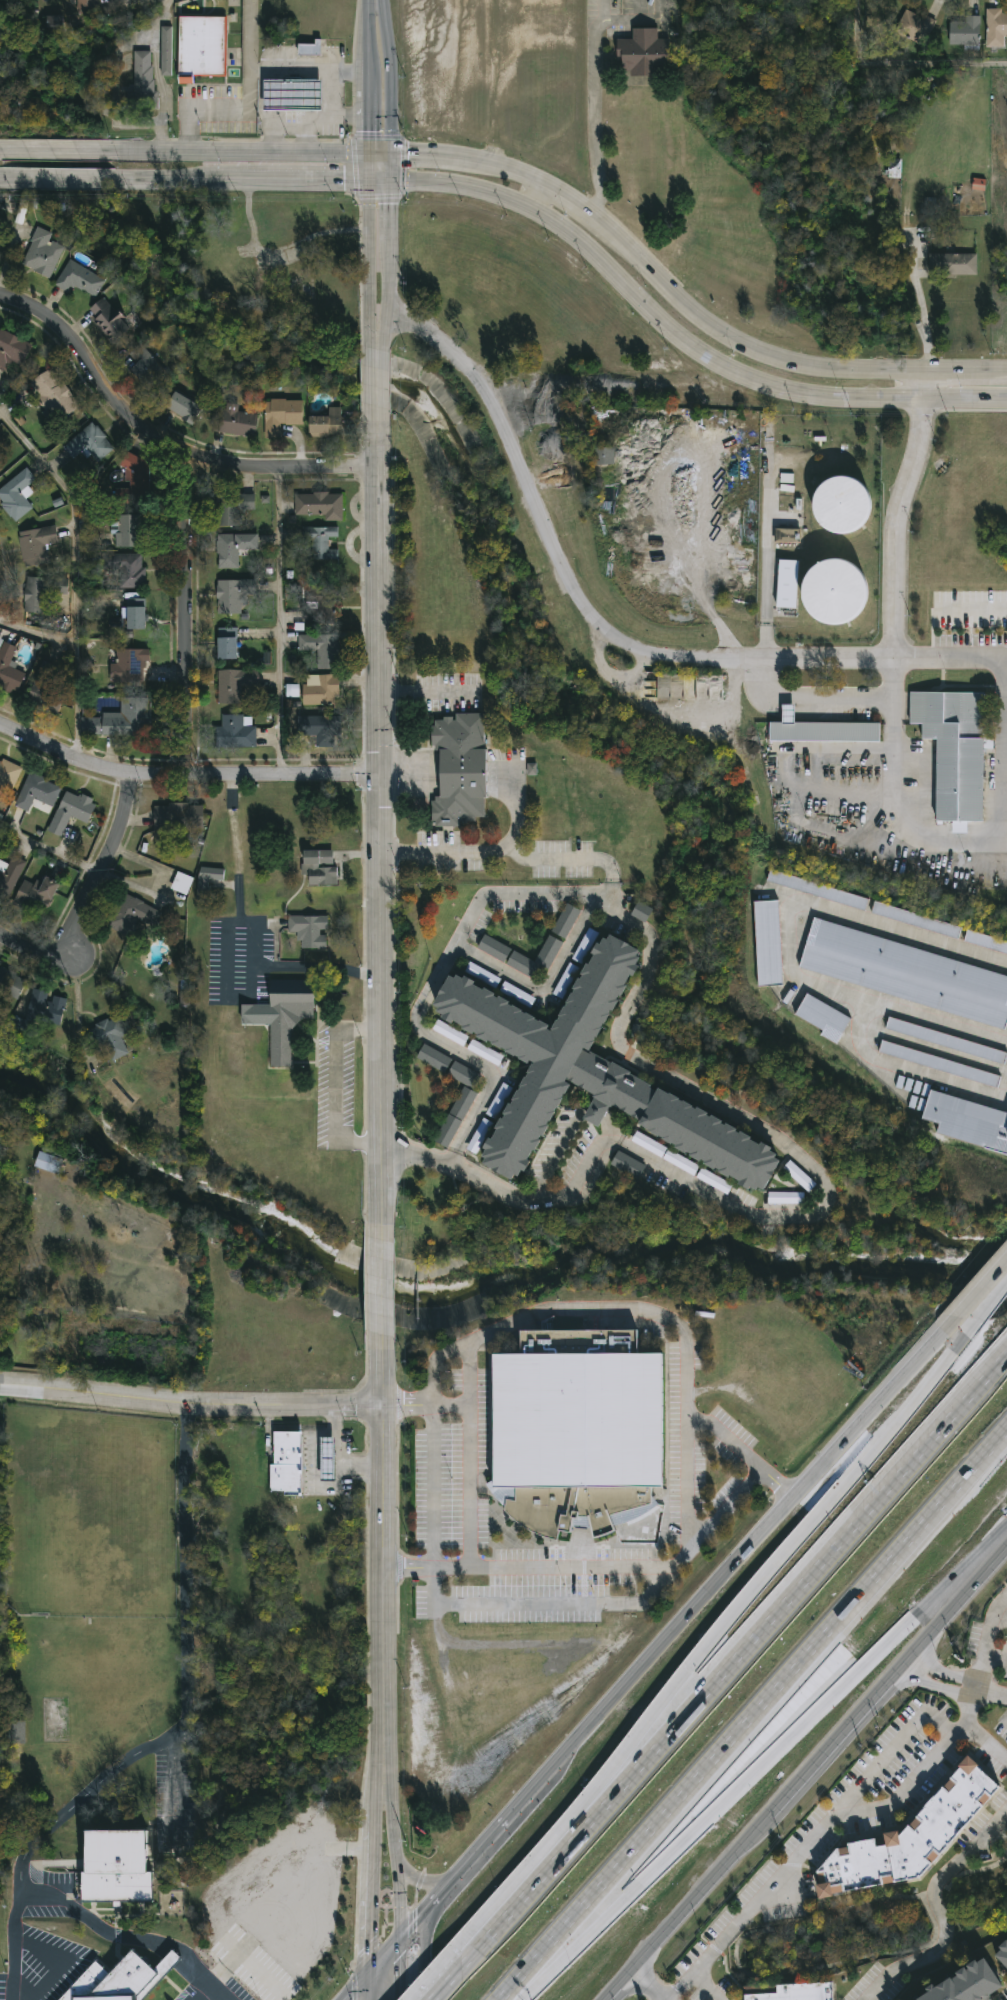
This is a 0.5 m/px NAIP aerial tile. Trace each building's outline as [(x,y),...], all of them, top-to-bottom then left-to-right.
[(75,16),(75,0),(98,0),(98,17),(75,16)] [(921,45),(893,32),(904,8),(932,21),(921,45)] [(985,9),(1006,9),(1006,36),(1003,36),(1003,46),(985,46),(985,9)] [(948,45),(948,17),(978,17),(978,45),(948,45)] [(47,29),(47,19),(67,19),(67,29),(47,29)] [(225,19),(225,77),(178,77),(178,19),(225,19)] [(161,77),(161,28),(172,28),(172,77),(161,77)] [(618,40),(618,75),(655,75),(655,66),(670,66),(670,39),(658,39),(658,29),(632,29),(632,40),(618,40)] [(299,44),(320,44),(320,56),(299,56),(299,44)] [(133,52),(154,52),(154,110),(133,110),(133,52)] [(263,82),(320,81),(321,112),(263,113),(263,82)] [(21,267),(36,228),(52,234),(49,242),(63,247),(51,279),(21,267)] [(218,320),(219,251),(240,251),(240,264),(252,264),(251,304),(239,303),(239,320),(218,320)] [(977,254),(929,254),(928,275),(977,276),(977,254)] [(67,294),(54,286),(70,260),(104,281),(93,299),(72,285),(67,294)] [(87,311),(106,297),(131,330),(112,344),(87,311)] [(3,373),(0,372),(0,332),(1,330),(32,345),(22,367),(9,361),(3,373)] [(156,365),(153,368),(161,376),(148,390),(128,370),(145,353),(156,365)] [(79,407),(55,423),(28,384),(52,368),(79,407)] [(162,410),(173,391),(201,407),(191,426),(162,410)] [(301,401),(301,425),(278,425),(278,439),(264,438),(264,400),(301,401)] [(238,413),(257,415),(255,438),(211,432),(214,409),(224,410),(225,404),(239,405),(238,413)] [(308,437),(308,417),(327,417),(327,408),(340,408),(340,437),(308,437)] [(63,448),(90,423),(114,448),(87,474),(63,448)] [(614,465),(614,448),(593,448),(594,466),(614,465)] [(144,488),(123,488),(122,459),(143,458),(144,488)] [(15,522),(0,502),(0,485),(25,467),(35,481),(27,487),(32,493),(25,499),(32,509),(15,522)] [(812,527),(864,535),(872,484),(821,475),(812,527)] [(341,521),(322,521),(322,516),(294,516),(294,494),(341,494),(341,521)] [(219,527),(219,495),(253,495),(254,510),(240,510),(240,527),(219,527)] [(117,515),(139,515),(139,547),(117,547),(117,515)] [(58,544),(47,546),(50,565),(23,569),(18,533),(55,527),(58,544)] [(338,561),(309,561),(309,543),(301,543),(301,528),(338,528),(337,538),(328,538),(327,550),(338,550),(338,561)] [(799,530),(775,529),(775,543),(799,543),(799,530)] [(217,569),(217,535),(256,535),(256,550),(237,550),(237,569),(217,569)] [(102,555),(143,555),(143,589),(102,589),(102,555)] [(777,608),(796,609),(798,561),(779,560),(777,608)] [(865,563),(805,562),(804,621),(864,622),(865,563)] [(26,578),(68,579),(67,595),(46,595),(45,615),(25,614),(26,578)] [(240,616),(216,616),(216,581),(250,581),(250,593),(240,593),(240,616)] [(308,588),(336,590),(335,620),(317,619),(318,607),(307,606),(308,588)] [(127,631),(127,600),(146,600),(146,631),(127,631)] [(236,631),(236,660),(217,660),(217,631),(236,631)] [(316,670),(316,651),(298,651),(298,635),(338,635),(338,670),(316,670)] [(18,694),(0,687),(0,646),(1,643),(17,648),(10,669),(25,674),(18,694)] [(147,650),(147,684),(110,683),(110,665),(116,665),(117,650),(147,650)] [(59,714),(67,695),(51,688),(60,667),(43,661),(27,701),(59,714)] [(241,705),(218,705),(218,671),(256,671),(256,687),(241,687),(241,705)] [(338,676),(338,706),(302,706),(302,676),(338,676)] [(984,692),(983,821),(966,821),(965,831),(954,830),(954,828),(962,828),(962,821),(936,821),(936,738),(921,738),(921,723),(909,723),(909,691),(984,692)] [(120,699),(150,698),(151,736),(80,737),(80,716),(120,716),(120,699)] [(879,741),(769,740),(769,721),(782,721),(782,705),(793,705),(793,721),(879,722),(879,741)] [(484,817),(474,817),(474,826),(432,826),(432,798),(439,798),(440,746),(431,746),(431,714),(485,714),(484,817)] [(256,726),(256,749),(215,749),(215,727),(221,727),(221,716),(249,716),(249,726),(256,726)] [(316,748),(316,736),(297,736),(297,717),(340,717),(340,748),(316,748)] [(11,794),(0,790),(0,761),(21,769),(11,794)] [(536,764),(528,764),(527,775),(536,775),(536,764)] [(61,787),(53,808),(33,800),(28,813),(15,808),(28,774),(61,787)] [(47,832),(66,790),(97,803),(87,825),(70,817),(61,838),(47,832)] [(201,805),(201,830),(154,830),(154,805),(201,805)] [(303,886),(303,852),(335,852),(335,886),(303,886)] [(9,898),(0,894),(0,864),(7,867),(12,856),(26,863),(9,898)] [(197,903),(208,903),(209,880),(224,881),(224,869),(199,867),(197,903)] [(769,870),(868,899),(864,912),(765,882),(769,870)] [(188,895),(193,877),(177,872),(171,890),(188,895)] [(60,884),(44,917),(14,904),(24,881),(40,888),(45,877),(60,884)] [(146,942),(105,927),(118,894),(159,909),(146,942)] [(870,914),(873,901),(960,928),(956,940),(870,914)] [(647,923),(653,908),(637,902),(631,916),(647,923)] [(754,903),(778,902),(781,986),(757,986),(754,903)] [(548,973),(539,968),(533,979),(477,949),(484,936),(535,963),(566,906),(580,913),(548,973)] [(302,950),(302,934),(288,934),(288,917),(327,917),(327,950),(302,950)] [(813,918),(1006,978),(1006,1024),(1005,1031),(798,968),(813,918)] [(966,931),(1006,942),(1006,955),(963,943),(966,931)] [(588,1053),(785,1156),(766,1193),(606,1109),(602,1119),(597,1128),(582,1120),(587,1111),(594,1097),(569,1084),(516,1183),(478,1163),(531,1062),(430,1009),(451,970),(554,1024),(602,933),(640,953),(588,1053)] [(3,994),(19,1000),(27,979),(0,968),(0,993),(3,994)] [(25,1021),(32,991),(66,998),(60,1028),(28,1022),(26,1035),(7,1031),(10,1018),(25,1021)] [(180,1006),(195,1006),(195,991),(180,991),(180,1006)] [(291,1067),(270,1068),(269,992),(313,992),(314,1021),(291,1021),(291,1067)] [(820,1036),(823,1031),(794,1016),(805,995),(850,1018),(837,1045),(820,1036)] [(96,1048),(89,1027),(118,1017),(130,1055),(111,1061),(106,1045),(96,1048)] [(889,1018),(1006,1052),(1006,1055),(1004,1065),(886,1031),(889,1018)] [(464,1047),(469,1037),(438,1020),(432,1030),(464,1047)] [(504,1056),(472,1040),(467,1049),(499,1066),(504,1056)] [(998,1090),(879,1052),(883,1040),(1002,1078),(998,1090)] [(416,1058),(445,1073),(452,1059),(424,1044),(416,1058)] [(447,1076),(475,1089),(482,1075),(454,1062),(447,1076)] [(477,1094),(463,1086),(434,1142),(448,1149),(477,1094)] [(930,1090),(1006,1114),(1006,1156),(935,1134),(939,1123),(921,1118),(930,1090)] [(667,1148),(637,1132),(631,1141),(662,1158),(667,1148)] [(663,1159),(694,1176),(699,1166),(668,1150),(663,1159)] [(63,1161),(57,1176),(34,1167),(40,1151),(63,1161)] [(640,1179),(646,1164),(616,1152),(611,1167),(640,1179)] [(782,1169),(809,1193),(816,1185),(790,1161),(782,1169)] [(768,1204),(804,1204),(804,1193),(769,1192),(768,1204)] [(494,1481),(494,1355),(520,1355),(520,1332),(598,1332),(638,1332),(638,1354),(664,1354),(663,1488),(651,1488),(651,1497),(659,1506),(647,1515),(635,1521),(612,1527),(613,1532),(594,1539),(590,1528),(571,1528),(569,1541),(556,1540),(544,1537),(533,1532),(522,1526),(516,1521),(510,1516),(505,1511),(505,1507),(501,1503),(496,1499),(491,1492),(486,1485),(494,1481)] [(301,1494),(270,1494),(271,1433),(301,1434),(301,1494)] [(333,1440),(333,1480),(322,1480),(322,1440),(333,1440)] [(25,1745),(25,1722),(9,1721),(8,1744),(25,1745)] [(920,1876),(832,1894),(833,1896),(820,1899),(817,1886),(819,1885),(817,1872),(835,1851),(849,1848),(848,1844),(875,1840),(876,1846),(887,1845),(885,1833),(899,1830),(900,1835),(967,1759),(999,1787),(920,1876)] [(82,1902),(83,1832),(145,1833),(145,1873),(151,1874),(151,1903),(82,1902)] [(993,1954),(1006,1941),(1006,1969),(993,1954)] [(153,1968),(131,1948),(107,1973),(94,1961),(57,1999),(141,1999),(141,1998),(181,1957),(172,1948),(153,1968)] [(1002,1989),(983,1999),(910,1999),(984,1957),(1002,1989)] [(830,1981),(831,1999),(743,1999),(742,1986),(830,1981)]
